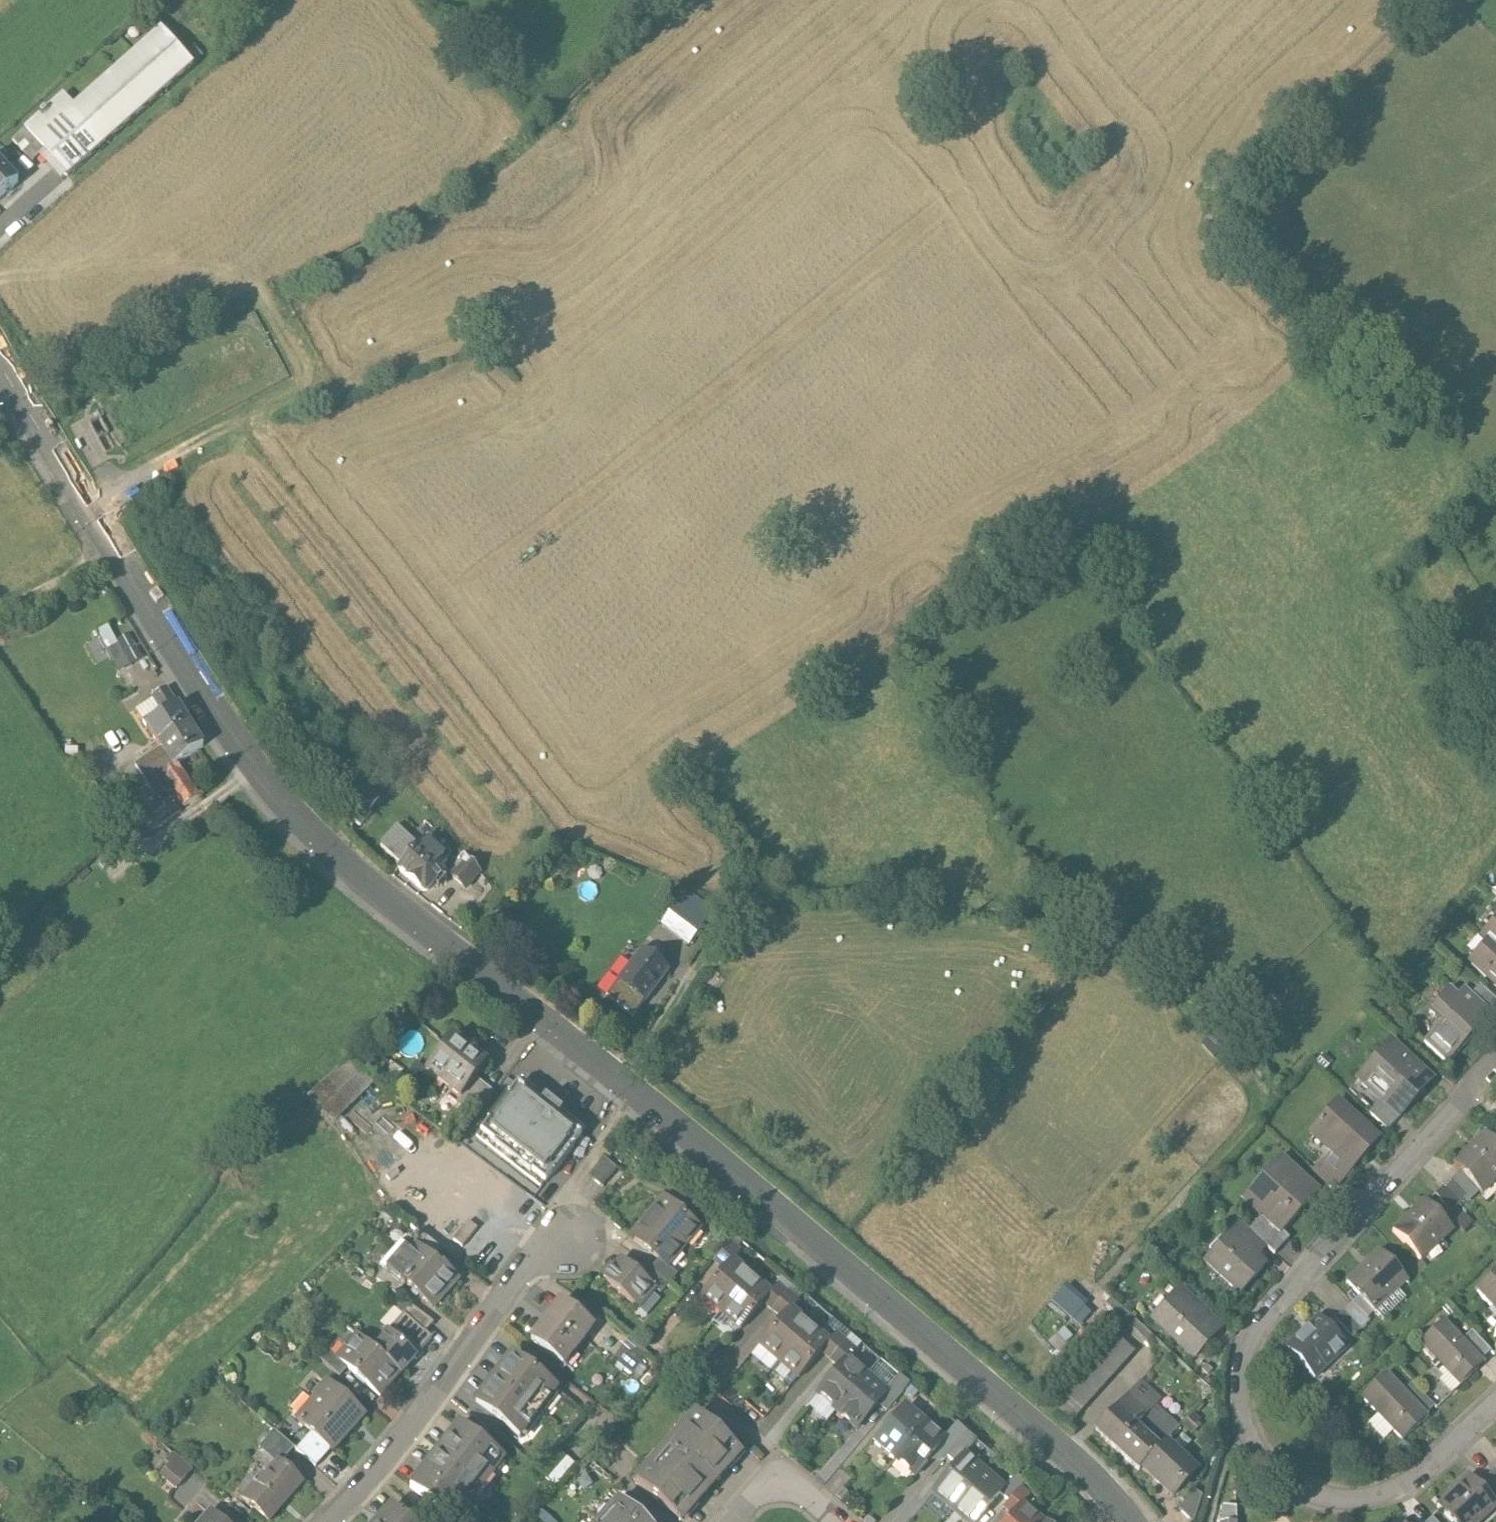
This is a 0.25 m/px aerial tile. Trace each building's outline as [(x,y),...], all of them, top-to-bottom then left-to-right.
[(63,98),(11,145),(32,168),(41,161),(62,185),(192,69),(159,32),(73,108),(63,98)] [(19,186),(0,164),(0,203),(19,186)] [(54,595),(44,600),(46,606),(57,601),(54,595)] [(129,636),(105,649),(117,672),(142,659),(129,636)] [(165,688),(152,697),(161,711),(174,702),(165,688)] [(189,725),(174,702),(161,711),(144,722),(159,745),(189,725)] [(189,725),(159,745),(162,750),(145,761),(156,778),(177,764),(203,747),(189,725)] [(198,797),(177,764),(156,778),(145,761),(135,768),(154,796),(170,785),(184,807),(198,797)] [(154,796),(135,768),(127,774),(138,793),(140,792),(145,801),(154,796)] [(348,808),(365,820),(385,792),(369,780),(348,808)] [(174,802),(139,825),(145,835),(180,811),(174,802)] [(457,849),(437,828),(424,843),(446,863),(457,849)] [(446,863),(424,843),(398,873),(422,894),(425,894),(428,893),(433,888),(438,890),(447,880),(442,876),(447,871),(443,867),(446,864),(446,863)] [(463,857),(458,863),(462,867),(467,861),(463,857)] [(462,867),(451,879),(463,893),(479,875),(467,861),(462,867)] [(712,913),(686,893),(663,925),(689,945),(712,913)] [(1481,937),(1487,943),(1488,942),(1495,950),(1495,921),(1481,937)] [(1488,942),(1487,943),(1469,962),(1495,986),(1495,950),(1488,942)] [(667,972),(641,952),(618,982),(644,1002),(667,972)] [(1479,988),(1471,996),(1477,1001),(1471,1009),(1478,1015),(1475,1018),(1483,1025),(1495,1011),(1495,1003),(1479,988)] [(1464,989),(1457,997),(1450,990),(1429,1013),(1441,1023),(1423,1042),(1448,1065),(1483,1025),(1475,1018),(1478,1015),(1471,1009),(1477,1001),(1471,996),(1464,989)] [(472,1083),(486,1065),(452,1038),(427,1069),(450,1087),(449,1089),(460,1097),(461,1098),(472,1083)] [(1428,1078),(1390,1044),(1363,1073),(1377,1085),(1373,1090),(1383,1099),(1401,1115),(1412,1103),(1408,1100),(1428,1078)] [(347,1059),(315,1083),(337,1112),(369,1089),(347,1059)] [(586,1130),(521,1081),(480,1134),(545,1183),(586,1130)] [(476,1116),(490,1098),(472,1083),(461,1098),(460,1097),(457,1101),(476,1116)] [(1401,1115),(1383,1099),(1369,1114),(1387,1131),(1401,1115)] [(1379,1140),(1337,1102),(1309,1133),(1341,1162),(1333,1172),(1340,1179),(1349,1169),(1351,1171),(1379,1140)] [(1478,1141),(1479,1143),(1456,1164),(1455,1163),(1453,1164),(1481,1194),(1483,1192),(1480,1190),(1495,1175),(1495,1145),(1485,1134),(1478,1141)] [(617,1167),(603,1155),(591,1176),(602,1186),(617,1167)] [(1282,1159),(1243,1201),(1262,1218),(1280,1235),(1282,1233),(1319,1193),(1282,1159)] [(1333,1172),(1321,1162),(1312,1171),(1331,1188),(1340,1179),(1333,1172)] [(1468,1196),(1452,1179),(1443,1187),(1459,1204),(1468,1196)] [(1459,1204),(1443,1187),(1435,1195),(1450,1212),(1459,1204)] [(700,1229),(667,1201),(659,1210),(654,1209),(647,1218),(683,1249),(700,1229)] [(1425,1201),(1417,1208),(1418,1209),(1395,1231),(1394,1230),(1393,1231),(1421,1260),(1422,1259),(1419,1256),(1437,1239),(1439,1242),(1452,1230),(1425,1201)] [(464,1245),(479,1223),(456,1207),(440,1228),(464,1245)] [(683,1249),(647,1218),(639,1227),(641,1231),(634,1239),(658,1260),(667,1267),(668,1266),(683,1249)] [(1280,1235),(1262,1218),(1249,1232),(1275,1256),(1290,1241),(1282,1233),(1280,1235)] [(1236,1221),(1224,1234),(1229,1239),(1206,1265),(1239,1295),(1264,1268),(1256,1261),(1259,1258),(1246,1247),(1255,1238),(1249,1232),(1236,1221)] [(437,1246),(417,1231),(409,1240),(408,1241),(413,1245),(414,1244),(428,1256),(437,1246)] [(406,1237),(394,1251),(444,1295),(458,1279),(443,1266),(441,1268),(428,1256),(414,1244),(413,1245),(408,1241),(409,1240),(406,1237)] [(730,1243),(715,1262),(724,1270),(730,1263),(740,1252),(730,1243)] [(394,1251),(380,1265),(385,1270),(387,1268),(390,1271),(389,1273),(404,1286),(405,1287),(406,1285),(432,1308),(444,1295),(394,1251)] [(1407,1282),(1379,1252),(1370,1260),(1371,1261),(1348,1283),(1347,1281),(1346,1283),(1374,1313),(1375,1311),(1372,1308),(1391,1291),(1394,1295),(1397,1291),(1407,1282)] [(643,1278),(623,1260),(615,1269),(610,1268),(604,1275),(606,1281),(638,1308),(655,1288),(656,1288),(643,1278)] [(668,1266),(667,1267),(658,1260),(651,1269),(669,1284),(677,1274),(668,1266)] [(730,1263),(724,1270),(701,1296),(721,1313),(752,1277),(743,1269),(738,1271),(730,1263)] [(404,1286),(389,1273),(390,1271),(387,1268),(385,1270),(376,1280),(396,1295),(404,1286)] [(669,1284),(651,1269),(643,1278),(656,1288),(655,1288),(661,1293),(669,1284)] [(1475,1290),(1495,1312),(1495,1271),(1475,1290)] [(752,1277),(721,1313),(741,1330),(764,1303),(769,1297),(769,1296),(760,1289),(761,1284),(752,1277)] [(779,1284),(769,1296),(769,1297),(764,1303),(773,1311),(788,1293),(779,1284)] [(1062,1286),(1049,1303),(1086,1329),(1098,1312),(1062,1286)] [(1207,1312),(1184,1291),(1176,1299),(1199,1321),(1207,1312)] [(1391,1291),(1372,1308),(1375,1311),(1374,1313),(1382,1321),(1404,1299),(1397,1291),(1394,1295),(1391,1291)] [(788,1293),(773,1311),(782,1319),(787,1312),(788,1313),(798,1301),(788,1293)] [(1176,1299),(1174,1298),(1152,1321),(1194,1359),(1215,1335),(1199,1321),(1176,1299)] [(592,1327),(560,1303),(549,1317),(548,1316),(541,1326),(542,1327),(531,1341),(563,1366),(592,1327)] [(1369,1322),(1352,1304),(1343,1312),(1361,1330),(1369,1322)] [(433,1323),(411,1306),(403,1315),(423,1333),(424,1332),(425,1333),(433,1323)] [(782,1319),(759,1345),(779,1362),(810,1326),(801,1318),(796,1320),(788,1313),(787,1312),(782,1319)] [(1361,1330),(1343,1312),(1335,1320),(1353,1338),(1361,1330)] [(403,1315),(372,1350),(399,1374),(414,1357),(416,1359),(422,1353),(420,1351),(431,1339),(425,1333),(424,1332),(423,1333),(403,1315)] [(1347,1348),(1319,1319),(1311,1326),(1312,1327),(1289,1349),(1288,1348),(1286,1349),(1314,1379),(1316,1377),(1314,1375),(1331,1358),(1334,1360),(1347,1348)] [(1462,1341),(1444,1321),(1418,1345),(1459,1389),(1485,1364),(1482,1361),(1462,1341)] [(810,1326),(779,1362),(799,1379),(822,1352),(827,1346),(826,1345),(818,1338),(819,1334),(810,1326)] [(836,1333),(826,1345),(827,1346),(822,1352),(831,1360),(846,1342),(836,1333)] [(1491,1352),(1472,1333),(1462,1341),(1482,1361),(1491,1352)] [(372,1350),(357,1337),(339,1358),(337,1359),(348,1368),(379,1397),(399,1374),(372,1350)] [(629,1338),(612,1360),(631,1375),(648,1355),(629,1338)] [(1107,1353),(1123,1364),(1133,1349),(1117,1338),(1107,1353)] [(846,1342),(831,1360),(839,1368),(848,1358),(849,1359),(857,1350),(846,1341),(846,1342)] [(339,1358),(329,1349),(320,1360),(339,1377),(348,1368),(337,1359),(339,1358)] [(758,1349),(753,1355),(771,1368),(775,1362),(758,1349)] [(555,1391),(511,1357),(476,1404),(501,1423),(520,1437),(555,1391)] [(839,1368),(817,1395),(837,1412),(868,1375),(849,1359),(848,1358),(839,1368)] [(868,1375),(837,1412),(856,1428),(877,1404),(887,1392),(886,1391),(868,1375)] [(899,1375),(886,1391),(887,1392),(877,1404),(886,1412),(909,1384),(899,1375)] [(1409,1400),(1386,1376),(1362,1400),(1403,1443),(1428,1419),(1424,1416),(1409,1400)] [(363,1415),(325,1381),(314,1395),(294,1418),(311,1433),(331,1450),(332,1451),(363,1415)] [(1103,1382),(1093,1393),(1100,1399),(1110,1388),(1103,1382)] [(1154,1395),(1141,1383),(1131,1393),(1144,1405),(1147,1402),(1154,1395)] [(1434,1408),(1418,1392),(1409,1400),(1424,1416),(1434,1408)] [(1131,1393),(1095,1433),(1111,1447),(1131,1426),(1135,1429),(1151,1412),(1148,1409),(1144,1405),(1131,1393)] [(476,1404),(475,1403),(476,1402),(475,1402),(468,1412),(493,1434),(501,1423),(476,1404)] [(906,1407),(875,1444),(894,1461),(925,1424),(906,1407)] [(1161,1412),(1141,1434),(1159,1451),(1165,1444),(1179,1428),(1161,1412)] [(696,1414),(682,1430),(685,1432),(677,1441),(675,1438),(657,1458),(660,1461),(652,1469),(650,1467),(635,1483),(680,1521),(681,1521),(741,1453),(696,1414)] [(504,1459),(460,1424),(410,1487),(454,1521),(504,1459)] [(925,1424),(894,1461),(914,1478),(934,1454),(945,1441),(944,1441),(925,1424)] [(958,1425),(944,1441),(945,1441),(934,1454),(944,1461),(967,1433),(958,1425)] [(1135,1429),(1131,1426),(1111,1447),(1139,1472),(1143,1469),(1159,1451),(1141,1434),(1135,1429)] [(294,1449),(274,1431),(265,1443),(284,1460),(294,1449)] [(331,1450),(311,1433),(296,1450),(316,1468),(331,1450)] [(1196,1472),(1165,1444),(1159,1451),(1143,1469),(1174,1497),(1196,1472)] [(575,1466),(557,1450),(537,1472),(556,1488),(575,1466)] [(192,1471),(173,1454),(164,1464),(168,1467),(161,1475),(177,1489),(192,1471)] [(964,1457),(933,1493),(952,1510),(983,1473),(964,1457)] [(302,1484),(278,1463),(267,1476),(263,1473),(254,1484),(257,1486),(245,1500),(269,1521),(302,1484)] [(952,1510),(967,1521),(976,1521),(1003,1490),(983,1473),(952,1510)] [(1495,1473),(1486,1481),(1495,1492),(1495,1474),(1495,1473)] [(1461,1487),(1463,1488),(1440,1510),(1438,1509),(1437,1510),(1449,1521),(1478,1521),(1481,1518),(1484,1521),(1495,1510),(1495,1507),(1469,1479),(1461,1487)] [(1020,1489),(1003,1509),(1012,1517),(1021,1505),(1029,1497),(1020,1489)] [(1178,1511),(1189,1521),(1193,1521),(1201,1498),(1193,1492),(1178,1511)] [(646,1509),(628,1493),(620,1502),(638,1518),(646,1509)] [(620,1502),(602,1521),(643,1521),(638,1518),(620,1502)] [(1007,1521),(1041,1521),(1021,1505),(1012,1517),(1007,1521)] [(393,1507),(379,1521),(409,1521),(393,1507)] [(1223,1507),(1221,1521),(1235,1521),(1235,1508),(1223,1507)] [(203,1521),(222,1521),(211,1512),(203,1521)]
